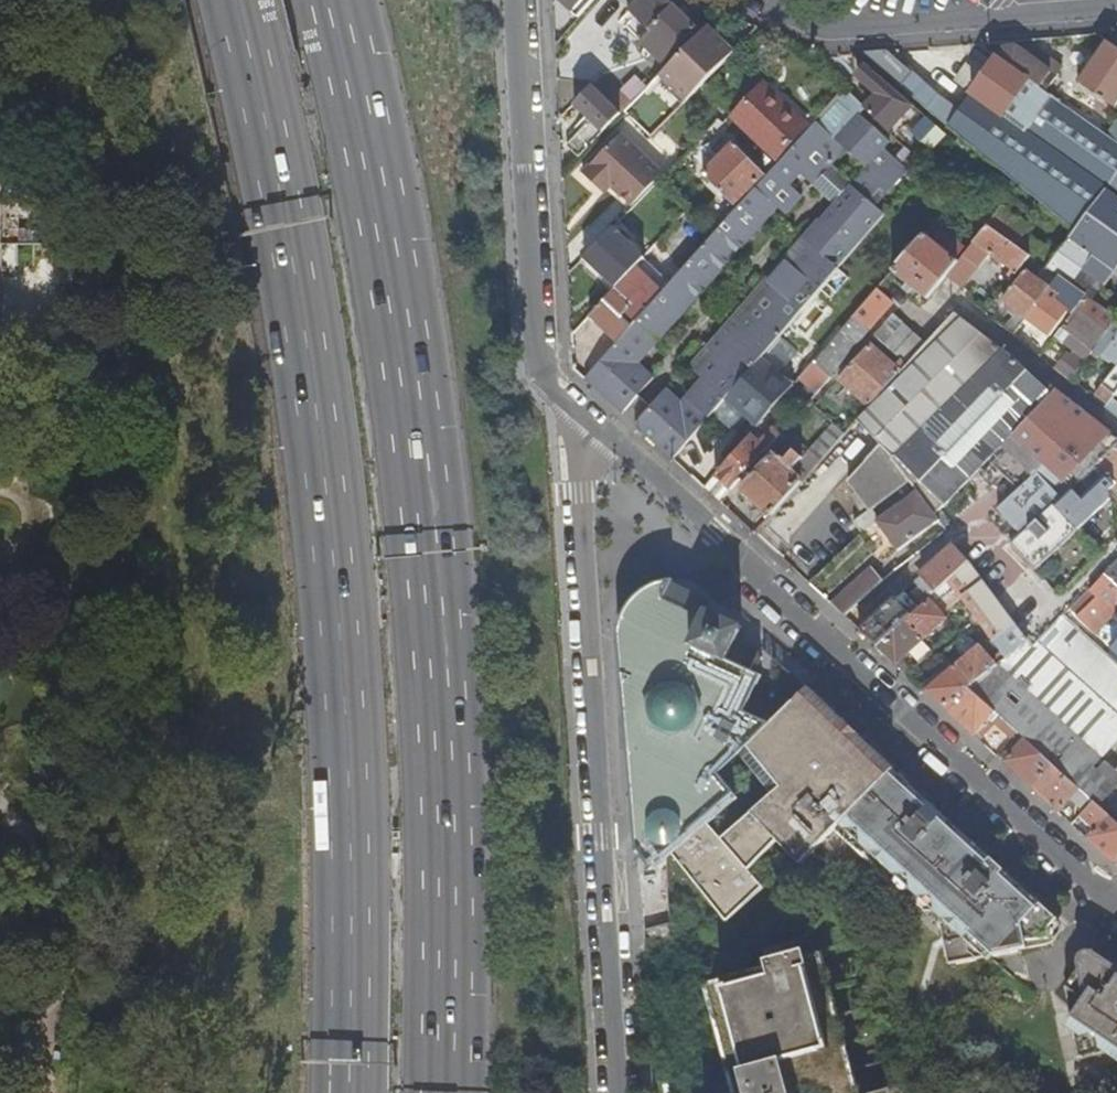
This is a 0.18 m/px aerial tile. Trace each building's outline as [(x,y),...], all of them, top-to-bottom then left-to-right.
[(577,17),(592,0),(559,0),(577,17)] [(634,16),(641,23),(637,27),(643,33),(671,5),(666,0),(617,0),(634,16)] [(695,28),(671,5),(643,33),(638,39),(661,62),(695,28)] [(641,23),(634,16),(622,27),(629,34),(637,27),(641,23)] [(725,57),(699,32),(652,81),(678,107),(725,57)] [(1107,39),(1078,82),(1114,107),(1116,103),(1116,47),(1110,42),(1107,39)] [(1005,47),(998,57),(1046,91),(1057,75),(1052,72),(1056,66),(1032,48),(1027,48),(1022,53),(1017,47),(1005,47)] [(884,51),(863,53),(864,55),(900,85),(911,70),(884,51)] [(948,125),(1064,222),(1075,230),(1116,173),(1116,143),(1105,135),(1096,129),(1096,127),(1046,91),(998,57),(961,107),(948,125)] [(878,94),(865,108),(888,131),(899,119),(924,139),(937,123),(898,92),(866,66),(857,76),(878,94)] [(911,70),(900,85),(931,111),(948,125),(961,107),(911,70)] [(601,76),(591,86),(620,114),(630,104),(601,76)] [(591,86),(573,104),(593,124),(571,147),(580,156),(620,114),(591,86)] [(617,342),(585,378),(589,381),(623,413),(654,379),(638,364),(694,301),(696,303),(699,299),(697,297),(776,208),(787,216),(802,198),(790,189),(801,177),(812,187),(844,151),(869,171),(823,223),(821,222),(804,241),(812,247),(796,266),(788,259),(767,284),(774,290),(753,315),(737,332),(729,326),(710,347),(718,354),(699,375),(705,380),(683,404),(672,395),(665,403),(660,398),(636,425),(674,459),(714,412),(727,397),(762,357),(887,213),(871,199),(883,185),(890,190),(910,168),(901,162),(896,157),(883,146),(888,140),(859,113),(864,107),(846,89),(805,134),(776,166),(712,238),(670,284),(617,342)] [(776,166),(805,134),(765,95),(734,127),(776,166)] [(1116,143),(1116,126),(1113,123),(1105,135),(1116,143)] [(583,171),(599,187),(606,181),(637,148),(622,133),(583,171)] [(764,175),(733,144),(702,175),(733,206),(764,175)] [(904,147),(896,157),(901,162),(909,152),(904,147)] [(606,181),(612,187),(632,206),(663,173),(637,148),(606,181)] [(1047,267),(1059,276),(1071,285),(1082,293),(1087,296),(1116,317),(1116,173),(1075,230),(1047,267)] [(790,189),(802,198),(812,187),(801,177),(790,189)] [(606,181),(599,187),(606,194),(612,187),(606,181)] [(1002,205),(987,224),(1031,255),(1033,257),(1042,245),(1031,237),(1022,236),(1029,226),(1002,205)] [(1064,222),(1036,259),(1046,266),(1047,266),(1047,267),(1075,230),(1064,222)] [(1031,255),(987,224),(973,241),(984,249),(998,259),(1004,263),(1012,269),(1008,274),(1014,278),(1031,255)] [(613,229),(584,259),(615,288),(643,258),(613,229)] [(958,260),(925,232),(893,269),(910,283),(905,289),(914,296),(919,290),(928,298),(938,286),(946,275),(958,260)] [(812,247),(804,241),(788,259),(796,266),(812,247)] [(984,249),(973,241),(966,251),(976,258),(984,249)] [(3,244),(2,266),(31,267),(32,245),(3,244)] [(966,251),(958,260),(946,275),(962,289),(983,263),(976,258),(966,251)] [(615,288),(589,316),(617,342),(670,284),(643,258),(615,288)] [(1004,263),(998,259),(993,264),(999,268),(1004,263)] [(1047,266),(1046,266),(1042,271),(1055,281),(1059,276),(1047,267),(1047,266)] [(1027,318),(1050,288),(1026,269),(1003,300),(1014,309),(1019,312),(1015,317),(1006,329),(1014,335),(1027,318)] [(1059,276),(1055,281),(1054,283),(1066,292),(1071,285),(1059,276)] [(774,290),(767,284),(745,308),(753,315),(774,290)] [(830,343),(814,361),(830,375),(870,329),(864,326),(877,311),(879,313),(892,298),(878,286),(830,343)] [(1073,305),(1050,288),(1027,318),(1040,328),(1045,332),(1050,336),(1073,305)] [(1083,301),(1064,325),(1074,332),(1070,338),(1079,345),(1075,350),(1060,371),(1071,380),(1091,354),(1116,319),(1116,317),(1087,296),(1083,301)] [(753,315),(745,308),(729,326),(737,332),(753,315)] [(956,310),(954,312),(941,326),(940,328),(935,333),(927,342),(908,364),(871,405),(859,419),(883,443),(847,480),(871,510),(891,493),(909,479),(914,484),(918,490),(935,514),(941,508),(970,478),(993,454),(1051,395),(1056,389),(1031,370),(1005,349),(976,326),(956,310)] [(878,319),(879,313),(877,311),(864,326),(870,329),(878,319)] [(1091,354),(1100,360),(1103,356),(1112,362),(1116,355),(1116,319),(1091,354)] [(908,364),(927,342),(904,323),(885,344),(901,358),(908,364)] [(935,333),(940,328),(934,323),(930,328),(935,333)] [(1041,337),(1045,332),(1040,328),(1036,334),(1041,337)] [(1079,345),(1070,338),(1066,344),(1075,350),(1079,345)] [(718,354),(710,347),(707,345),(705,348),(707,351),(692,369),(699,375),(718,354)] [(871,405),(908,364),(901,358),(894,367),(869,345),(840,378),(871,405)] [(727,397),(737,406),(759,425),(794,384),(762,357),(727,397)] [(814,361),(803,374),(819,389),(830,376),(830,375),(814,361)] [(1096,393),(1109,403),(1112,399),(1116,393),(1116,365),(1096,393)] [(1062,394),(1056,389),(1051,395),(993,454),(1023,485),(998,508),(1022,534),(1116,445),(1116,437),(1096,421),(1062,394)] [(667,390),(660,398),(665,403),(672,395),(667,390)] [(727,397),(714,412),(724,420),(737,406),(727,397)] [(751,434),(716,475),(731,489),(788,425),(782,420),(770,432),(767,428),(757,439),(751,434)] [(821,462),(847,432),(834,423),(808,452),(821,462)] [(1022,534),(1013,542),(1035,565),(1113,493),(1116,497),(1116,445),(1022,534)] [(742,488),(773,516),(802,482),(791,472),(804,457),(795,450),(782,463),(772,454),(742,488)] [(1023,485),(993,454),(970,478),(998,508),(1023,485)] [(716,475),(705,488),(710,493),(720,502),(731,489),(716,475)] [(909,479),(891,493),(895,499),(914,484),(909,479)] [(918,490),(879,521),(877,522),(899,550),(939,519),(935,514),(918,490)] [(939,519),(943,525),(950,519),(941,508),(935,514),(939,519)] [(855,523),(864,533),(877,522),(879,521),(871,510),(855,523)] [(946,582),(949,580),(969,561),(969,559),(955,544),(922,576),(926,580),(919,586),(930,597),(939,589),(946,582)] [(1104,574),(1116,585),(1116,560),(1104,574)] [(984,580),(969,561),(949,580),(962,596),(984,580)] [(873,567),(831,603),(835,607),(845,616),(885,581),(873,567)] [(1104,574),(1086,592),(1095,600),(1081,614),(1072,606),(1064,614),(1085,633),(1089,629),(1094,632),(1116,609),(1116,585),(1104,574)] [(994,638),(1015,621),(984,580),(962,596),(975,614),(980,620),(994,638)] [(1013,612),(1029,599),(1013,580),(997,593),(1013,612)] [(738,791),(720,770),(739,753),(768,726),(749,718),(760,690),(727,675),(737,644),(668,614),(684,582),(670,586),(655,594),(638,606),(627,620),(623,636),(644,863),(649,868),(667,852),(705,820),(738,791)] [(939,589),(944,594),(951,588),(946,582),(939,589)] [(919,586),(900,604),(911,615),(929,598),(930,597),(919,586)] [(894,598),(860,629),(868,636),(879,646),(906,620),(911,615),(900,604),(894,598)] [(929,598),(911,615),(906,620),(924,639),(946,617),(929,598)] [(974,624),(980,620),(975,614),(970,618),(974,624)] [(906,620),(879,646),(905,670),(911,665),(904,657),(912,650),(924,639),(906,620)] [(1008,655),(1028,638),(1015,621),(994,638),(1008,655)] [(970,637),(957,649),(964,657),(977,646),(970,637)] [(1081,676),(1039,639),(1034,645),(1028,638),(1008,655),(997,664),(972,686),(970,687),(1016,730),(1026,738),(1053,763),(1057,767),(1068,755),(1037,726),(1047,715),(1081,676)] [(924,639),(912,650),(922,661),(934,649),(924,639)] [(972,686),(997,664),(980,644),(977,646),(964,657),(954,666),(972,686)] [(954,666),(947,657),(935,667),(942,676),(954,666)] [(970,687),(972,686),(954,666),(942,676),(932,684),(926,690),(945,707),(969,687),(970,687)] [(1073,781),(1091,760),(1097,765),(1099,762),(1116,741),(1116,707),(1081,676),(1047,715),(1037,726),(1068,755),(1057,767),(1073,781)] [(929,680),(922,686),(926,690),(932,684),(929,680)] [(850,728),(810,686),(768,726),(739,753),(775,791),(724,839),(705,820),(667,852),(730,917),(765,884),(750,869),(780,840),(799,860),(827,834),(892,772),(850,728)] [(945,707),(997,755),(1014,737),(1011,735),(1016,730),(970,687),(969,687),(945,707)] [(1005,762),(1032,787),(1053,763),(1026,738),(1005,762)] [(1073,781),(1095,801),(1116,776),(1099,762),(1097,765),(1091,760),(1073,781)] [(1073,824),(1095,801),(1073,781),(1057,767),(1053,763),(1032,787),(1073,824)] [(1003,869),(892,772),(827,834),(904,906),(916,893),(951,927),(943,936),(947,964),(1048,943),(1052,942),(1055,940),(1057,936),(1058,930),(1055,926),(999,874),(1003,869)] [(1095,801),(1073,824),(1114,861),(1116,861),(1116,821),(1095,801)] [(647,999),(648,1013),(670,1092),(859,1092),(856,1084),(819,955),(807,958),(802,939),(763,950),(768,967),(682,989),(647,999)] [(1070,1007),(1069,1006),(1071,1014),(1055,1037),(1079,1053),(1079,1057),(1084,1056),(1093,1042),(1116,1059),(1116,965),(1096,951),(1091,949),(1085,949),(1080,951),(1077,955),(1077,958),(1077,961),(1077,967),(1065,984),(1070,1007)] [(856,1084),(859,1092),(867,1092),(895,1085),(892,1074),(856,1084)]
